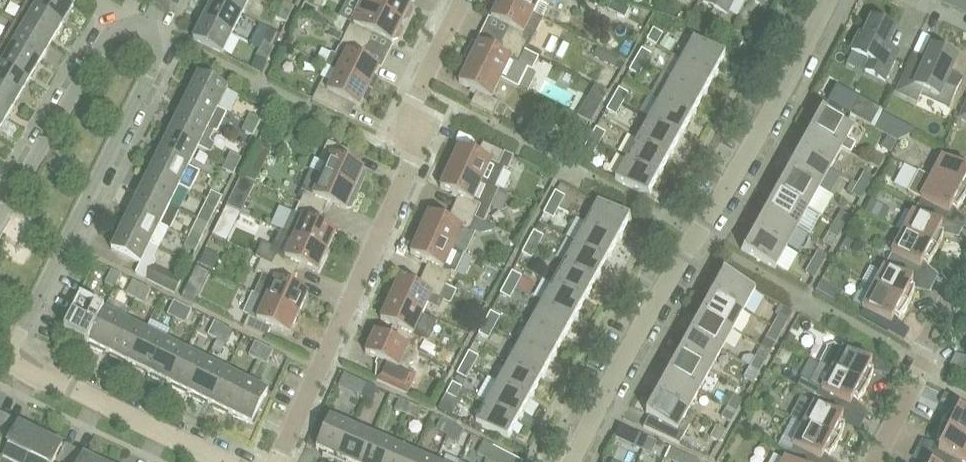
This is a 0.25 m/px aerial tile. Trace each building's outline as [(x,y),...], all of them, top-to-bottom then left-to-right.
[(62,0),(28,0),(26,4),(62,26),(74,7),(62,0)] [(250,0),(213,0),(213,1),(242,15),(250,0)] [(362,3),(402,24),(403,22),(408,21),(413,12),(411,6),(412,4),(405,0),(363,0),(362,3)] [(491,19),(509,28),(503,40),(525,51),(532,38),(541,19),(504,0),(500,0),(491,18),(491,19)] [(541,19),(547,7),(551,0),(504,0),(541,19)] [(605,8),(626,18),(631,8),(620,2),(615,0),(609,0),(605,8)] [(703,3),(727,14),(734,0),(704,0),(703,3)] [(232,35),(242,15),(213,1),(203,20),(232,35)] [(284,2),(280,10),(290,16),(295,8),(284,2)] [(401,25),(402,24),(362,3),(345,36),(368,47),(374,35),(392,44),(393,41),(399,40),(403,31),(401,25)] [(51,44),(62,26),(26,4),(15,23),(23,28),(51,44)] [(319,11),(305,4),(301,13),(314,20),(319,11)] [(280,10),(275,18),(286,24),(290,16),(280,10)] [(898,52),(888,47),(895,31),(872,19),(864,36),(860,35),(851,53),(870,62),(865,71),(884,81),(898,52)] [(222,55),(232,35),(203,20),(193,40),(222,55)] [(40,63),(51,44),(23,28),(15,23),(4,42),(40,63)] [(661,34),(652,30),(647,41),(655,45),(661,34)] [(340,35),(331,31),(329,36),(338,40),(340,35)] [(362,59),(368,47),(345,36),(335,56),(331,57),(327,64),(330,69),(337,72),(369,88),(379,68),(362,59)] [(674,43),(665,37),(659,46),(669,52),(674,43)] [(472,42),(464,59),(470,62),(469,64),(501,80),(519,89),(529,70),(533,72),(539,58),(525,51),(503,40),(497,52),(479,43),(478,44),(478,45),(472,42)] [(683,60),(714,77),(725,57),(694,40),(683,60)] [(264,41),(260,49),(271,54),(275,46),(264,41)] [(40,63),(4,42),(0,49),(0,64),(1,65),(29,82),(40,63)] [(620,59),(598,48),(594,57),(615,68),(615,69),(620,71),(621,72),(624,67),(627,61),(621,57),(620,59)] [(914,57),(908,71),(898,93),(918,102),(923,92),(951,104),(962,79),(950,73),(957,59),(953,57),(951,53),(948,51),(945,49),(941,49),(937,50),(933,48),(926,63),(914,57)] [(260,49),(256,57),(267,63),(271,54),(260,49)] [(635,61),(643,66),(649,55),(641,50),(635,61)] [(703,97),(714,77),(683,60),(672,80),(703,97)] [(637,76),(643,66),(635,61),(629,71),(637,76)] [(469,64),(459,84),(477,93),(470,105),(493,116),(500,103),(492,99),(501,80),(469,64)] [(29,82),(1,65),(0,67),(0,89),(18,100),(29,82)] [(359,108),(369,88),(337,72),(331,84),(323,79),(313,101),(335,112),(341,99),(359,108)] [(189,95),(218,109),(228,89),(199,75),(189,95)] [(692,117),(703,97),(672,80),(661,100),(692,117)] [(608,93),(596,86),(587,102),(599,109),(608,93)] [(18,100),(0,89),(0,114),(7,119),(18,100)] [(612,100),(621,105),(627,94),(618,89),(612,100)] [(216,132),(226,113),(218,109),(189,95),(179,114),(208,128),(213,131),(216,132)] [(860,98),(850,115),(871,127),(881,109),(860,98)] [(615,116),(621,105),(612,100),(606,111),(615,116)] [(680,137),(692,117),(661,100),(650,120),(680,137)] [(856,144),(847,139),(853,128),(822,111),(811,132),(842,149),(850,154),(856,144)] [(213,131),(208,128),(179,114),(169,133),(199,148),(210,153),(214,145),(208,141),(213,131)] [(883,114),(876,130),(883,134),(891,118),(883,114)] [(250,115),(246,123),(257,128),(261,120),(250,115)] [(669,158),(680,137),(650,120),(638,140),(669,158)] [(246,123),(242,131),(253,137),(257,128),(246,123)] [(589,139),(598,144),(604,133),(595,128),(589,139)] [(831,169),(842,149),(811,132),(800,152),(831,169)] [(189,167),(199,148),(169,133),(160,153),(189,167)] [(592,155),(598,144),(589,139),(583,150),(592,155)] [(658,178),(669,158),(638,140),(627,161),(658,178)] [(367,176),(364,172),(364,170),(346,162),(351,151),(328,141),(320,158),(321,158),(322,162),(327,164),(322,176),(359,193),(367,176)] [(507,172),(514,158),(506,153),(483,143),(477,156),(459,147),(450,168),(482,183),(495,189),(504,170),(507,172)] [(819,189),(831,169),(800,152),(788,172),(819,189)] [(184,178),(189,167),(160,153),(150,172),(179,186),(190,192),(195,183),(184,178)] [(870,164),(878,169),(885,158),(876,153),(870,164)] [(231,154),(227,162),(238,167),(242,159),(231,154)] [(965,197),(965,161),(958,157),(954,164),(942,158),(931,179),(965,197)] [(647,198),(658,178),(627,161),(616,181),(647,198)] [(227,162),(223,170),(234,175),(238,167),(227,162)] [(495,189),(482,183),(450,168),(440,188),(458,197),(453,209),(476,220),(484,223),(499,190),(495,189)] [(352,209),(359,193),(322,176),(312,171),(303,191),(305,191),(300,203),(323,213),(328,203),(346,211),(346,210),(352,209)] [(931,179),(917,171),(906,192),(932,205),(928,212),(945,221),(952,208),(956,211),(959,209),(962,205),(964,201),(965,198),(965,197),(931,179)] [(170,206),(179,186),(150,172),(141,191),(170,206)] [(808,209),(819,189),(788,172),(777,192),(808,209)] [(858,184),(867,189),(873,178),(865,173),(858,184)] [(235,191),(249,198),(256,183),(242,177),(235,191)] [(847,191),(852,195),(858,184),(856,183),(853,181),(847,191)] [(861,200),(867,189),(858,184),(852,195),(861,200)] [(160,225),(170,206),(141,191),(131,211),(160,225)] [(550,202),(559,207),(565,196),(556,191),(550,202)] [(211,192),(207,200),(218,206),(222,198),(211,192)] [(797,229),(808,209),(777,192),(766,212),(797,229)] [(207,200),(203,209),(214,214),(218,206),(207,200)] [(884,207),(870,200),(864,211),(884,221),(890,210),(884,207)] [(553,218),(559,207),(550,202),(544,213),(553,218)] [(318,224),(323,213),(300,203),(295,215),(293,214),(284,233),(294,238),(327,253),(336,232),(318,224)] [(587,223),(618,240),(630,220),(599,203),(587,223)] [(471,231),(476,220),(453,209),(447,222),(429,214),(420,234),(453,249),(465,255),(475,233),(471,231)] [(168,229),(160,225),(131,211),(121,230),(158,248),(168,229)] [(786,249),(797,229),(766,212),(755,232),(786,249)] [(939,234),(945,221),(928,212),(925,219),(913,213),(902,233),(937,252),(939,249),(941,244),(943,240),(944,236),(939,234)] [(835,223),(844,228),(850,218),(841,213),(835,223)] [(607,260),(618,240),(587,223),(576,243),(607,260)] [(837,239),(844,228),(835,223),(829,234),(837,239)] [(149,267),(158,248),(121,230),(111,250),(140,264),(141,263),(149,267)] [(192,231),(188,239),(199,244),(203,236),(192,231)] [(327,253),(294,238),(284,233),(281,232),(273,250),(264,246),(258,259),(295,276),(300,265),(318,273),(327,253)] [(775,269),(786,249),(755,232),(744,252),(775,269)] [(528,244),(537,248),(543,237),(534,233),(528,244)] [(935,256),(937,252),(902,233),(892,254),(903,260),(900,267),(917,276),(924,263),(927,266),(930,263),(932,260),(935,256)] [(444,268),(453,249),(420,234),(410,254),(429,263),(423,275),(446,286),(452,272),(444,268)] [(188,239),(184,247),(195,252),(199,244),(188,239)] [(846,239),(842,246),(849,250),(853,243),(846,239)] [(596,280),(607,260),(576,243),(565,263),(596,280)] [(531,259),(537,248),(528,244),(522,254),(531,259)] [(812,263),(821,268),(827,257),(818,252),(812,263)] [(525,269),(529,262),(520,258),(517,264),(525,269)] [(290,286),(295,276),(258,259),(258,260),(261,261),(256,271),(263,275),(254,294),(299,315),(308,294),(290,286)] [(585,300),(596,280),(565,263),(554,283),(585,300)] [(814,278),(821,268),(812,263),(806,273),(814,278)] [(181,281),(154,267),(147,280),(175,294),(181,281)] [(910,289),(917,276),(900,267),(896,274),(884,268),(881,273),(870,268),(863,283),(908,307),(910,303),(912,299),(914,294),(915,290),(910,289)] [(122,276),(112,271),(105,284),(115,289),(122,276)] [(713,294),(744,311),(755,291),(724,273),(713,294)] [(505,285),(514,290),(520,279),(511,274),(505,285)] [(455,290),(446,286),(423,275),(417,288),(399,280),(390,300),(423,315),(428,304),(440,310),(444,300),(450,303),(455,290)] [(135,299),(142,286),(133,281),(126,295),(135,299)] [(574,320),(585,300),(554,283),(543,303),(574,320)] [(906,311),(908,307),(863,283),(852,303),(863,308),(863,309),(864,310),(860,317),(887,332),(895,318),(899,321),(901,318),(904,314),(906,311)] [(508,301),(514,290),(505,285),(500,296),(508,301)] [(142,286),(135,299),(144,304),(151,290),(142,286)] [(290,335),(299,315),(254,294),(245,315),(249,317),(244,327),(267,338),(272,327),(290,335)] [(733,331),(744,311),(713,294),(702,314),(733,331)] [(88,343),(104,311),(82,300),(66,332),(88,343)] [(417,327),(423,315),(390,300),(381,321),(399,329),(393,341),(408,348),(407,349),(416,353),(426,330),(417,327)] [(176,320),(183,306),(174,302),(167,315),(176,320)] [(563,340),(574,320),(543,303),(532,323),(563,340)] [(183,306),(176,320),(185,324),(192,311),(183,306)] [(108,353),(124,321),(104,311),(88,343),(91,345),(90,347),(102,353),(103,351),(108,353)] [(722,351),(733,331),(702,314),(691,334),(722,351)] [(484,325),(492,330),(498,319),(490,315),(484,325)] [(773,327),(782,332),(788,321),(779,317),(773,327)] [(129,364),(145,331),(124,321),(108,353),(112,355),(110,357),(122,363),(123,361),(129,364)] [(217,340),(224,327),(215,322),(208,336),(217,340)] [(552,360),(563,340),(532,323),(521,343),(552,360)] [(487,341),(492,330),(484,325),(478,336),(487,341)] [(224,327),(217,340),(226,345),(233,331),(224,327)] [(776,343),(782,332),(773,327),(767,338),(776,343)] [(149,374),(165,341),(145,331),(129,364),(132,365),(131,368),(143,373),(144,371),(149,374)] [(408,348),(393,341),(375,333),(365,354),(384,362),(376,380),(405,394),(414,376),(407,373),(411,364),(415,362),(417,357),(416,353),(407,349),(408,348)] [(710,371),(722,351),(691,334),(680,354),(710,371)] [(170,384),(186,352),(165,341),(149,374),(152,375),(151,378),(163,383),(164,381),(170,384)] [(258,360),(265,347),(256,342),(249,356),(258,360)] [(876,358),(859,349),(847,342),(843,350),(837,347),(828,349),(820,364),(867,389),(869,385),(871,380),(873,375),(873,372),(869,371),(876,358)] [(540,381),(552,360),(521,343),(510,363),(540,381)] [(265,347),(258,360),(267,365),(274,351),(265,347)] [(190,394),(206,362),(186,352),(170,384),(173,385),(172,388),(183,394),(185,391),(190,394)] [(699,391),(710,371),(680,354),(669,374),(699,391)] [(462,366),(471,370),(477,359),(468,355),(462,366)] [(751,368),(759,372),(765,362),(757,357),(751,368)] [(211,404),(227,372),(206,362),(190,394),(193,396),(192,398),(204,404),(205,402),(211,404)] [(529,401),(540,381),(510,363),(498,384),(529,401)] [(864,393),(867,389),(820,364),(809,384),(815,388),(812,395),(818,398),(846,413),(853,400),(857,403),(860,400),(862,396),(864,393)] [(465,381),(471,370),(462,366),(456,377),(465,381)] [(753,383),(759,372),(751,368),(744,378),(753,383)] [(231,414),(247,382),(227,372),(211,404),(214,406),(213,408),(224,414),(225,412),(231,414)] [(688,411),(699,391),(669,374),(658,394),(688,411)] [(801,380),(797,387),(812,395),(815,388),(809,384),(801,380)] [(364,398),(369,386),(360,381),(355,394),(364,398)] [(247,382),(231,414),(252,425),(268,392),(247,382)] [(461,389),(452,384),(446,395),(455,400),(461,389)] [(518,421),(529,401),(498,384),(487,404),(518,421)] [(369,386),(364,398),(373,402),(378,390),(369,386)] [(682,422),(688,411),(658,394),(646,414),(649,416),(642,427),(678,444),(688,425),(682,422)] [(728,407),(737,412),(743,401),(734,396),(728,407)] [(818,398),(814,405),(801,397),(790,418),(803,425),(838,444),(840,440),(842,436),(843,431),(845,427),(840,426),(846,413),(818,398)] [(406,415),(411,405),(400,400),(395,410),(406,415)] [(962,403),(959,410),(956,416),(952,413),(947,420),(944,424),(942,428),(965,439),(965,405),(962,403)] [(507,441),(518,421),(487,404),(476,424),(507,441)] [(411,405),(406,415),(418,420),(422,410),(411,405)] [(731,423),(737,412),(728,407),(722,418),(731,423)] [(351,427),(330,418),(316,449),(325,453),(323,457),(334,461),(336,461),(351,427)] [(447,435),(453,425),(442,420),(436,429),(447,435)] [(453,425),(447,435),(459,441),(464,431),(453,425)] [(838,444),(803,425),(789,453),(806,461),(821,461),(825,454),(829,458),(831,455),(834,451),(836,448),(838,444)] [(40,437),(19,426),(11,444),(0,438),(0,461),(28,461),(40,437)] [(372,436),(351,427),(336,461),(361,461),(372,436)] [(711,438),(719,443),(726,431),(717,427),(711,438)] [(942,428),(941,432),(939,436),(937,444),(942,445),(935,459),(942,461),(965,461),(965,439),(942,428)] [(642,450),(648,438),(639,434),(633,446),(642,450)] [(393,446),(372,436),(361,461),(386,461),(393,446)] [(62,447),(40,437),(28,461),(54,461),(62,447)] [(648,438),(642,450),(652,454),(657,442),(648,438)] [(487,459),(493,447),(484,442),(478,454),(487,459)] [(414,455),(393,446),(386,461),(411,461),(414,455)] [(487,459),(493,461),(497,461),(503,452),(493,447),(487,459)] [(689,457),(678,452),(674,461),(687,461),(689,457)] [(789,453),(784,461),(774,455),(770,461),(806,461),(789,453)]
